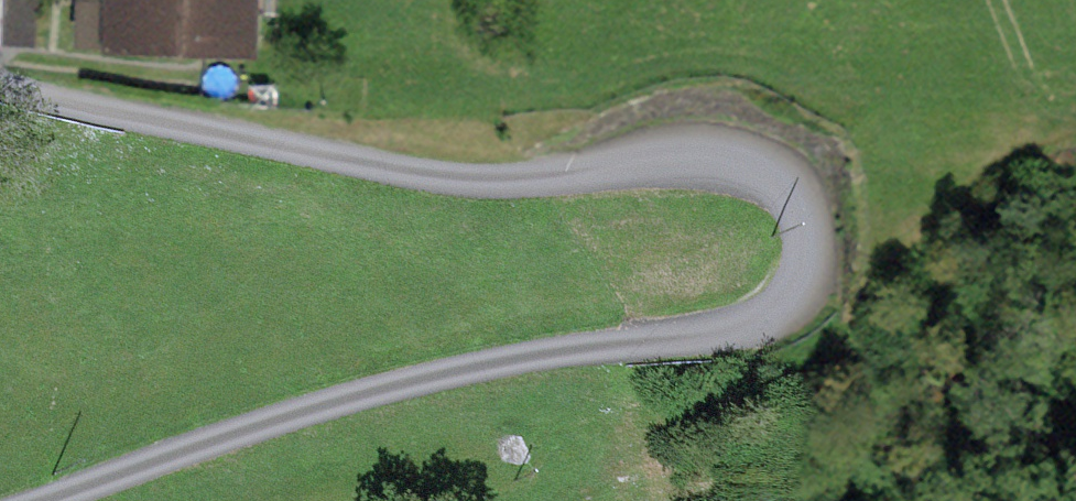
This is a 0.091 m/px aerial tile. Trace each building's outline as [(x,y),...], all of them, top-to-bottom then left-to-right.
[(83,47),(248,50),(249,0),(84,0),(83,47)]
